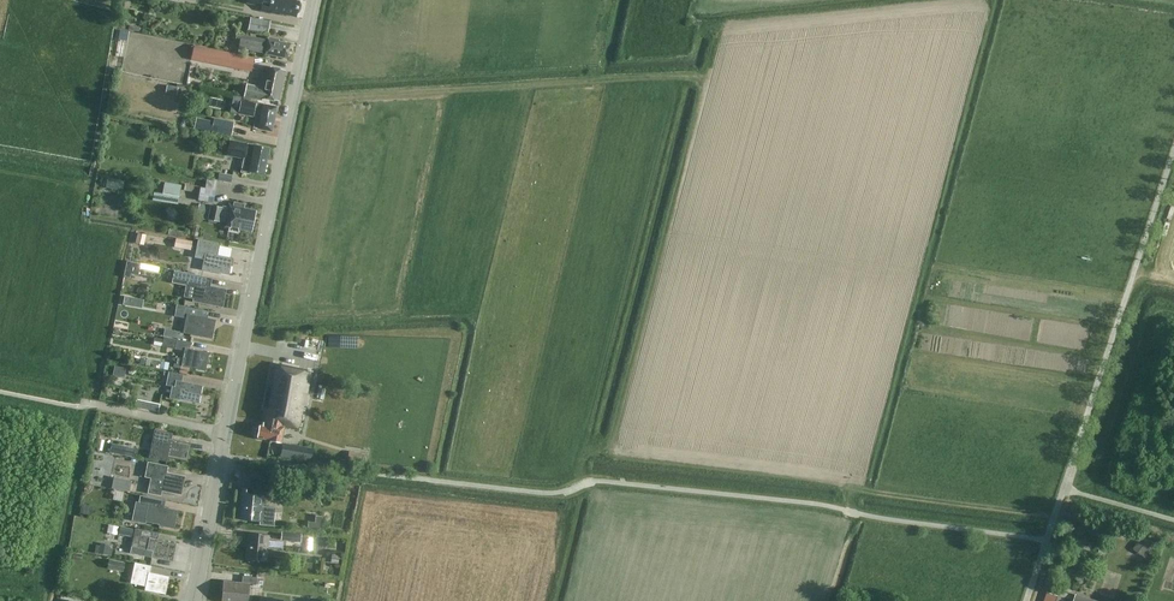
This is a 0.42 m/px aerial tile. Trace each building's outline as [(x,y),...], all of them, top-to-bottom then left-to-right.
[(263,3),(261,10),(279,14),(279,13),(292,15),(293,12),(296,13),(299,1),(296,1),(296,0),(248,0),(263,3)] [(161,10),(162,3),(154,1),(153,9),(161,10)] [(249,29),(268,33),(270,21),(251,17),(249,29)] [(241,34),(239,48),(288,57),(290,43),(241,34)] [(254,58),(194,46),(192,56),(252,68),(254,58)] [(264,86),(247,82),(244,95),(261,99),(261,97),(278,101),(285,70),(268,66),(264,86)] [(176,95),(178,87),(167,85),(166,93),(176,95)] [(241,100),(239,113),(254,116),(256,116),(254,127),(272,131),(277,106),(259,103),(257,103),(241,100)] [(211,131),(213,121),(197,117),(194,128),(211,131)] [(234,122),(214,118),(213,121),(211,131),(231,135),(234,122)] [(197,145),(203,138),(195,132),(189,139),(197,145)] [(227,154),(235,156),(245,158),(243,164),(243,163),(241,172),(250,173),(251,171),(264,173),(269,148),(247,143),(247,144),(230,140),(227,154)] [(218,179),(231,182),(233,175),(219,173),(218,179)] [(178,204),(180,196),(182,185),(164,182),(162,194),(161,201),(178,204)] [(184,184),(183,190),(199,193),(200,187),(184,184)] [(216,190),(200,187),(199,193),(197,200),(213,203),(216,190)] [(211,205),(211,206),(199,203),(197,216),(208,218),(208,219),(220,221),(220,220),(225,221),(224,227),(228,228),(228,231),(239,233),(239,229),(251,231),(256,210),(244,208),(245,204),(234,201),(233,204),(229,203),(228,207),(224,206),(223,207),(211,205)] [(176,218),(177,213),(174,209),(168,210),(167,215),(170,220),(176,218)] [(144,245),(146,234),(138,232),(135,243),(144,245)] [(193,241),(176,238),(174,247),(191,250),(193,241)] [(195,257),(204,259),(202,269),(229,275),(233,258),(218,255),(220,244),(198,239),(195,257)] [(127,261),(124,277),(130,278),(131,274),(138,275),(141,264),(127,261)] [(211,277),(174,270),(172,282),(186,285),(184,297),(193,298),(193,301),(223,307),(227,289),(210,285),(211,277)] [(177,305),(175,316),(180,316),(186,318),(186,319),(183,332),(209,338),(212,338),(215,324),(215,322),(216,319),(208,318),(209,311),(201,309),(197,308),(182,305),(177,304),(177,305)] [(165,329),(164,335),(177,338),(178,331),(165,329)] [(177,339),(170,337),(164,336),(163,339),(155,338),(154,344),(162,346),(167,347),(175,348),(177,339)] [(176,357),(174,367),(181,368),(182,365),(206,370),(209,352),(190,348),(191,342),(177,339),(175,348),(184,350),(183,358),(176,357)] [(168,362),(162,361),(160,368),(167,369),(168,362)] [(262,425),(259,425),(259,426),(256,428),(255,432),(257,436),(257,437),(270,439),(270,441),(281,443),(284,426),(302,430),(313,371),(273,362),(264,407),(267,407),(267,410),(264,422),(263,422),(262,425)] [(124,376),(125,368),(115,366),(114,374),(124,376)] [(183,374),(165,371),(164,374),(168,375),(166,385),(172,386),(170,397),(199,403),(203,385),(182,381),(183,374)] [(159,412),(160,405),(138,400),(136,407),(159,412)] [(166,461),(167,457),(188,461),(191,443),(170,439),(172,433),(155,430),(149,458),(166,461)] [(125,454),(127,446),(113,443),(111,451),(125,454)] [(285,458),(315,459),(315,451),(285,450),(285,458)] [(347,460),(360,462),(362,453),(349,451),(347,460)] [(151,477),(150,484),(148,492),(161,495),(161,490),(181,494),(185,476),(166,472),(167,466),(148,462),(145,475),(151,477)] [(112,487),(130,491),(132,480),(114,477),(112,487)] [(133,488),(135,481),(132,480),(130,491),(129,492),(142,495),(143,490),(133,488)] [(241,519),(260,521),(259,524),(274,526),(276,507),(263,506),(264,495),(250,494),(251,488),(242,487),(241,501),(242,501),(241,519)] [(133,519),(132,520),(145,523),(146,521),(159,524),(159,525),(174,528),(178,510),(164,507),(165,500),(141,495),(139,502),(136,501),(136,503),(137,503),(135,509),(134,511),(135,511),(133,519)] [(132,536),(133,529),(120,526),(118,533),(132,536)] [(136,528),(132,546),(147,549),(153,550),(152,557),(172,561),(174,552),(176,543),(165,541),(157,539),(158,533),(159,533),(142,529),(136,528)] [(282,531),(281,540),(301,542),(302,533),(282,531)] [(248,541),(246,559),(266,561),(269,535),(243,532),(242,540),(248,541)] [(1144,556),(1153,543),(1142,535),(1132,548),(1144,556)] [(108,555),(110,545),(100,542),(98,553),(108,555)] [(338,563),(340,555),(332,554),(331,562),(338,563)] [(107,568),(123,572),(125,562),(109,559),(107,568)] [(146,586),(145,590),(166,594),(169,576),(150,572),(151,565),(135,562),(130,583),(146,586)] [(267,581),(282,582),(282,575),(268,573),(267,581)] [(242,583),(224,581),(222,600),(248,600),(250,584),(256,584),(257,577),(243,575),(242,583)]
